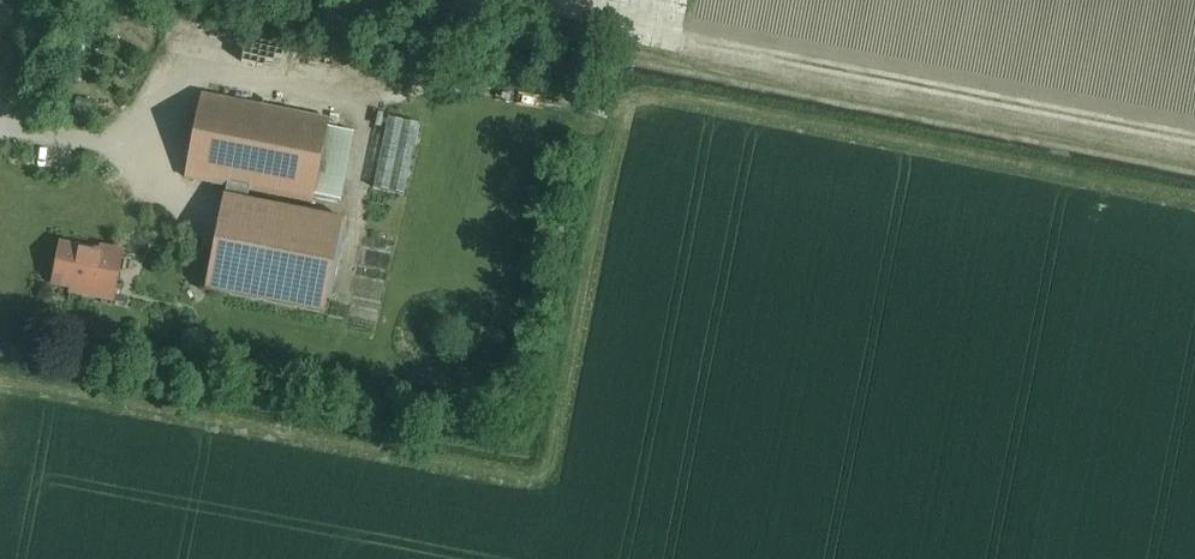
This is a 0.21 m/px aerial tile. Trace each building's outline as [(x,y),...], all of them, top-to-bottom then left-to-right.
[(331,120),(201,95),(185,178),(226,186),(224,195),(223,195),(204,290),(324,314),(342,218),(247,200),(249,191),(315,204),(331,120)] [(395,141),(414,140),(413,112),(394,113),(395,141)] [(112,301),(122,251),(100,246),(99,252),(59,244),(52,284),(70,288),(69,293),(112,301)]
